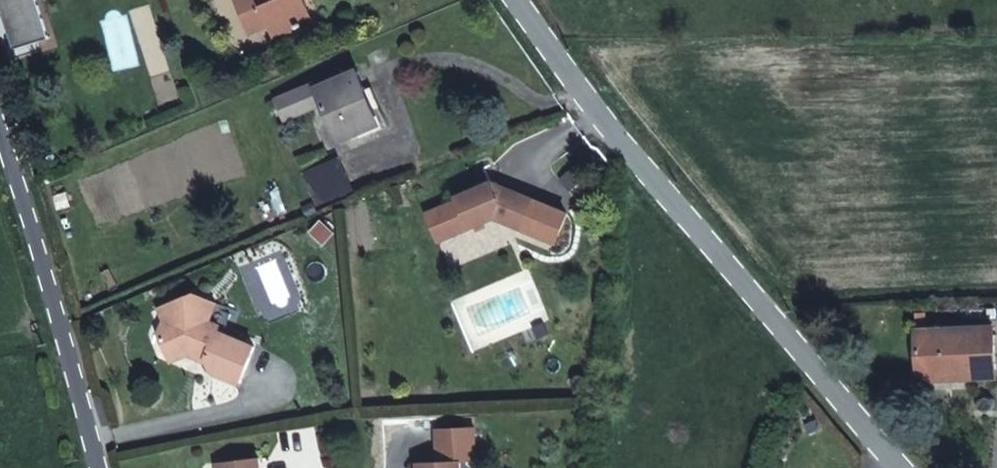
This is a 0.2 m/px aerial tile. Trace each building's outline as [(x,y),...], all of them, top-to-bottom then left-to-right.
[(38,0),(0,0),(0,3),(15,50),(50,38),(38,0)] [(250,37),(268,29),(273,41),(314,24),(307,7),(304,0),(234,0),(250,37)] [(368,97),(357,70),(315,87),(338,142),(380,125),(368,97)] [(340,156),(300,173),(317,210),(356,192),(340,156)] [(559,179),(569,191),(584,179),(574,167),(559,179)] [(483,212),(495,217),(522,228),(535,196),(514,188),(494,180),(457,194),(458,196),(426,208),(438,238),(472,225),(469,217),(483,212)] [(472,225),(495,217),(483,212),(469,217),(472,225)] [(159,337),(185,346),(186,344),(201,351),(206,362),(237,375),(252,341),(216,325),(218,321),(222,323),(229,308),(219,303),(221,299),(192,287),(157,301),(162,315),(159,316),(155,329),(159,337)] [(914,314),(915,330),(925,330),(925,313),(914,314)] [(925,330),(915,330),(916,351),(917,372),(970,369),(971,379),(996,378),(993,326),(925,330)] [(185,346),(159,337),(167,354),(185,346)] [(917,381),(971,379),(970,369),(917,372),(917,381)] [(457,459),(474,459),(473,424),(434,425),(435,459),(416,459),(416,467),(457,467),(457,459)] [(262,450),(218,452),(218,467),(263,467),(262,450)]
